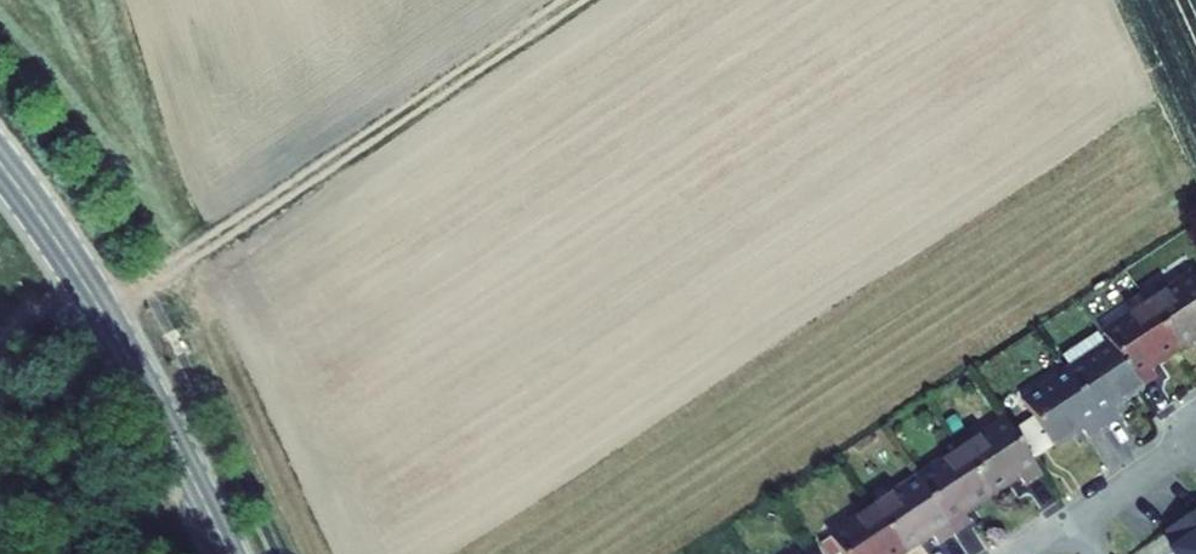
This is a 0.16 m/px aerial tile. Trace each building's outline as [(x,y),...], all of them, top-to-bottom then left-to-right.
[(1148,301),(1175,341),(1195,326),(1195,278),(1191,271),(1148,301)] [(1104,330),(1110,340),(1138,381),(1157,368),(1150,358),(1175,341),(1148,301),(1104,330)] [(1110,340),(1070,367),(1105,418),(1120,408),(1113,398),(1138,381),(1110,340)] [(1070,367),(1023,398),(1033,413),(1016,424),(1034,450),(1079,419),(1087,430),(1105,418),(1070,367)] [(1009,413),(964,443),(993,486),(1019,469),(1027,480),(1045,467),(1034,450),(1016,424),(1009,413)] [(964,443),(921,471),(957,525),(976,513),(968,502),(993,486),(964,443)] [(921,471),(877,499),(906,544),(934,526),(940,536),(957,525),(921,471)] [(832,529),(849,553),(891,553),(906,544),(877,499),(832,529)] [(1165,538),(1175,553),(1195,553),(1195,516),(1165,538)] [(789,553),(820,553),(811,540),(789,553)]
